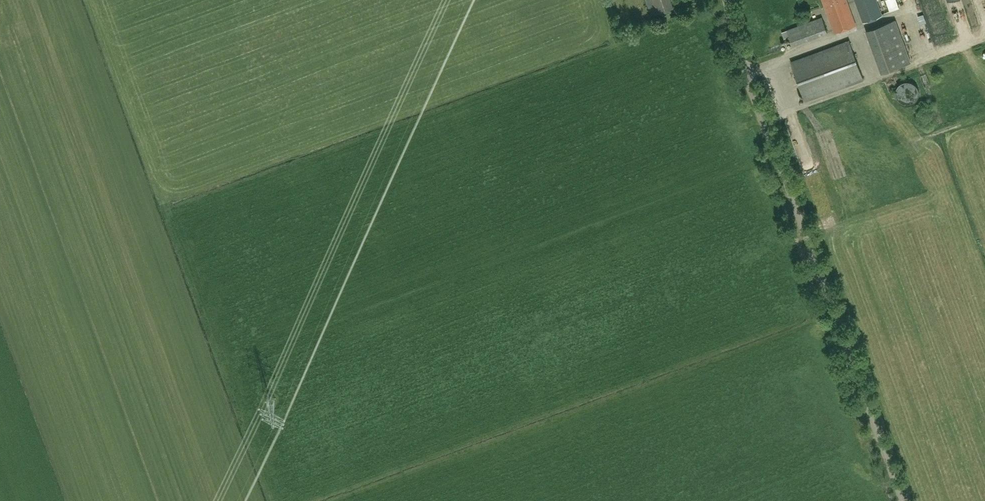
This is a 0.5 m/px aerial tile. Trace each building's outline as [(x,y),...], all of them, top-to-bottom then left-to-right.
[(657,13),(672,8),(670,0),(653,0),(657,13)] [(835,32),(856,25),(847,0),(823,0),(835,32)] [(863,22),(882,15),(877,0),(855,0),(863,22)] [(962,6),(959,0),(944,0),(950,12),(962,6)] [(822,17),(788,30),(793,46),(828,33),(822,17)] [(895,20),(867,31),(882,73),(911,62),(895,20)] [(849,41),(791,62),(806,101),(864,80),(849,41)] [(896,89),(895,93),(896,98),(898,101),(902,104),(906,105),(910,105),(914,103),(917,100),(919,96),(919,92),(918,88),(916,85),(913,82),(909,81),(905,82),(901,83),(898,86),(896,89)]
